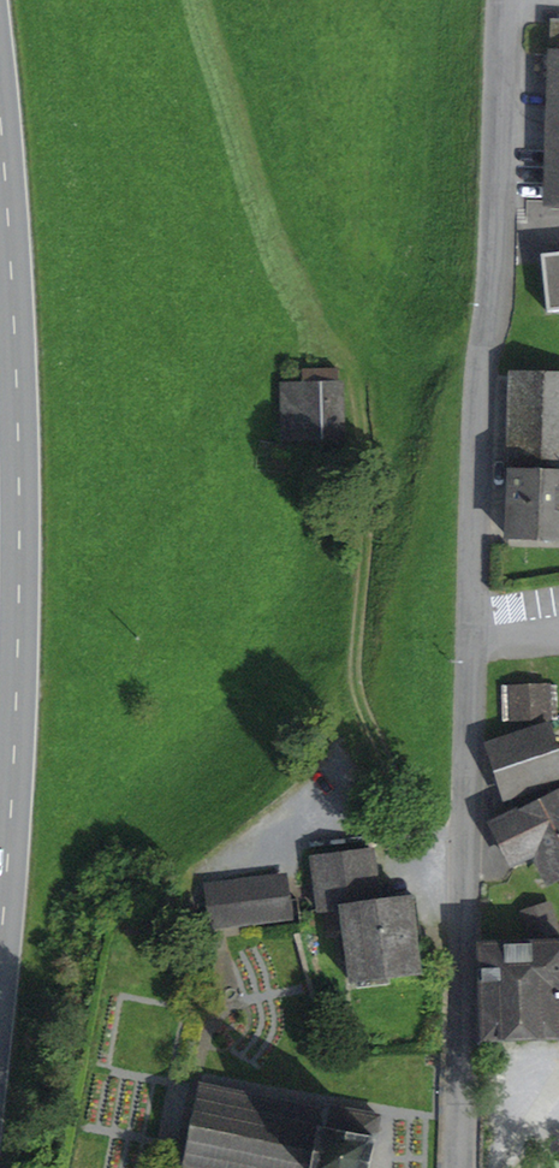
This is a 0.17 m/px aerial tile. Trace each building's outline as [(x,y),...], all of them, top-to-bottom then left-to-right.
[(558,202),(558,23),(553,23),(547,201),(558,202)] [(558,311),(558,253),(542,255),(548,312),(558,311)] [(340,434),(339,382),(338,369),(302,370),(302,383),(304,435),(340,434)] [(513,375),(510,472),(558,474),(558,377),(513,375)] [(291,383),(285,387),(286,436),(304,435),(302,383),(291,383)] [(510,472),(508,537),(558,538),(558,474),(510,472)] [(511,687),(512,720),(550,718),(549,685),(511,687)] [(546,783),(550,795),(558,791),(558,751),(550,724),(490,744),(507,798),(546,783)] [(550,877),(558,872),(558,791),(550,795),(493,824),(512,862),(536,850),(550,877)] [(378,903),(371,850),(311,858),(318,911),(342,908),(351,981),(355,981),(356,988),(389,984),(388,977),(417,973),(414,946),(406,947),(404,932),(418,930),(413,898),(378,903)] [(277,901),(285,900),(283,879),(275,880),(277,901)] [(285,900),(277,901),(275,880),(212,888),(214,902),(241,899),(244,920),(287,915),(285,900)] [(217,923),(244,920),(241,899),(214,902),(217,923)] [(523,914),(532,941),(558,932),(549,904),(523,914)] [(414,946),(420,945),(418,930),(404,932),(406,947),(414,946)] [(479,946),(484,1040),(558,1036),(556,998),(558,997),(558,942),(479,946)] [(380,1117),(327,1106),(325,1112),(201,1086),(185,1167),(191,1167),(369,1167),(380,1117)]
